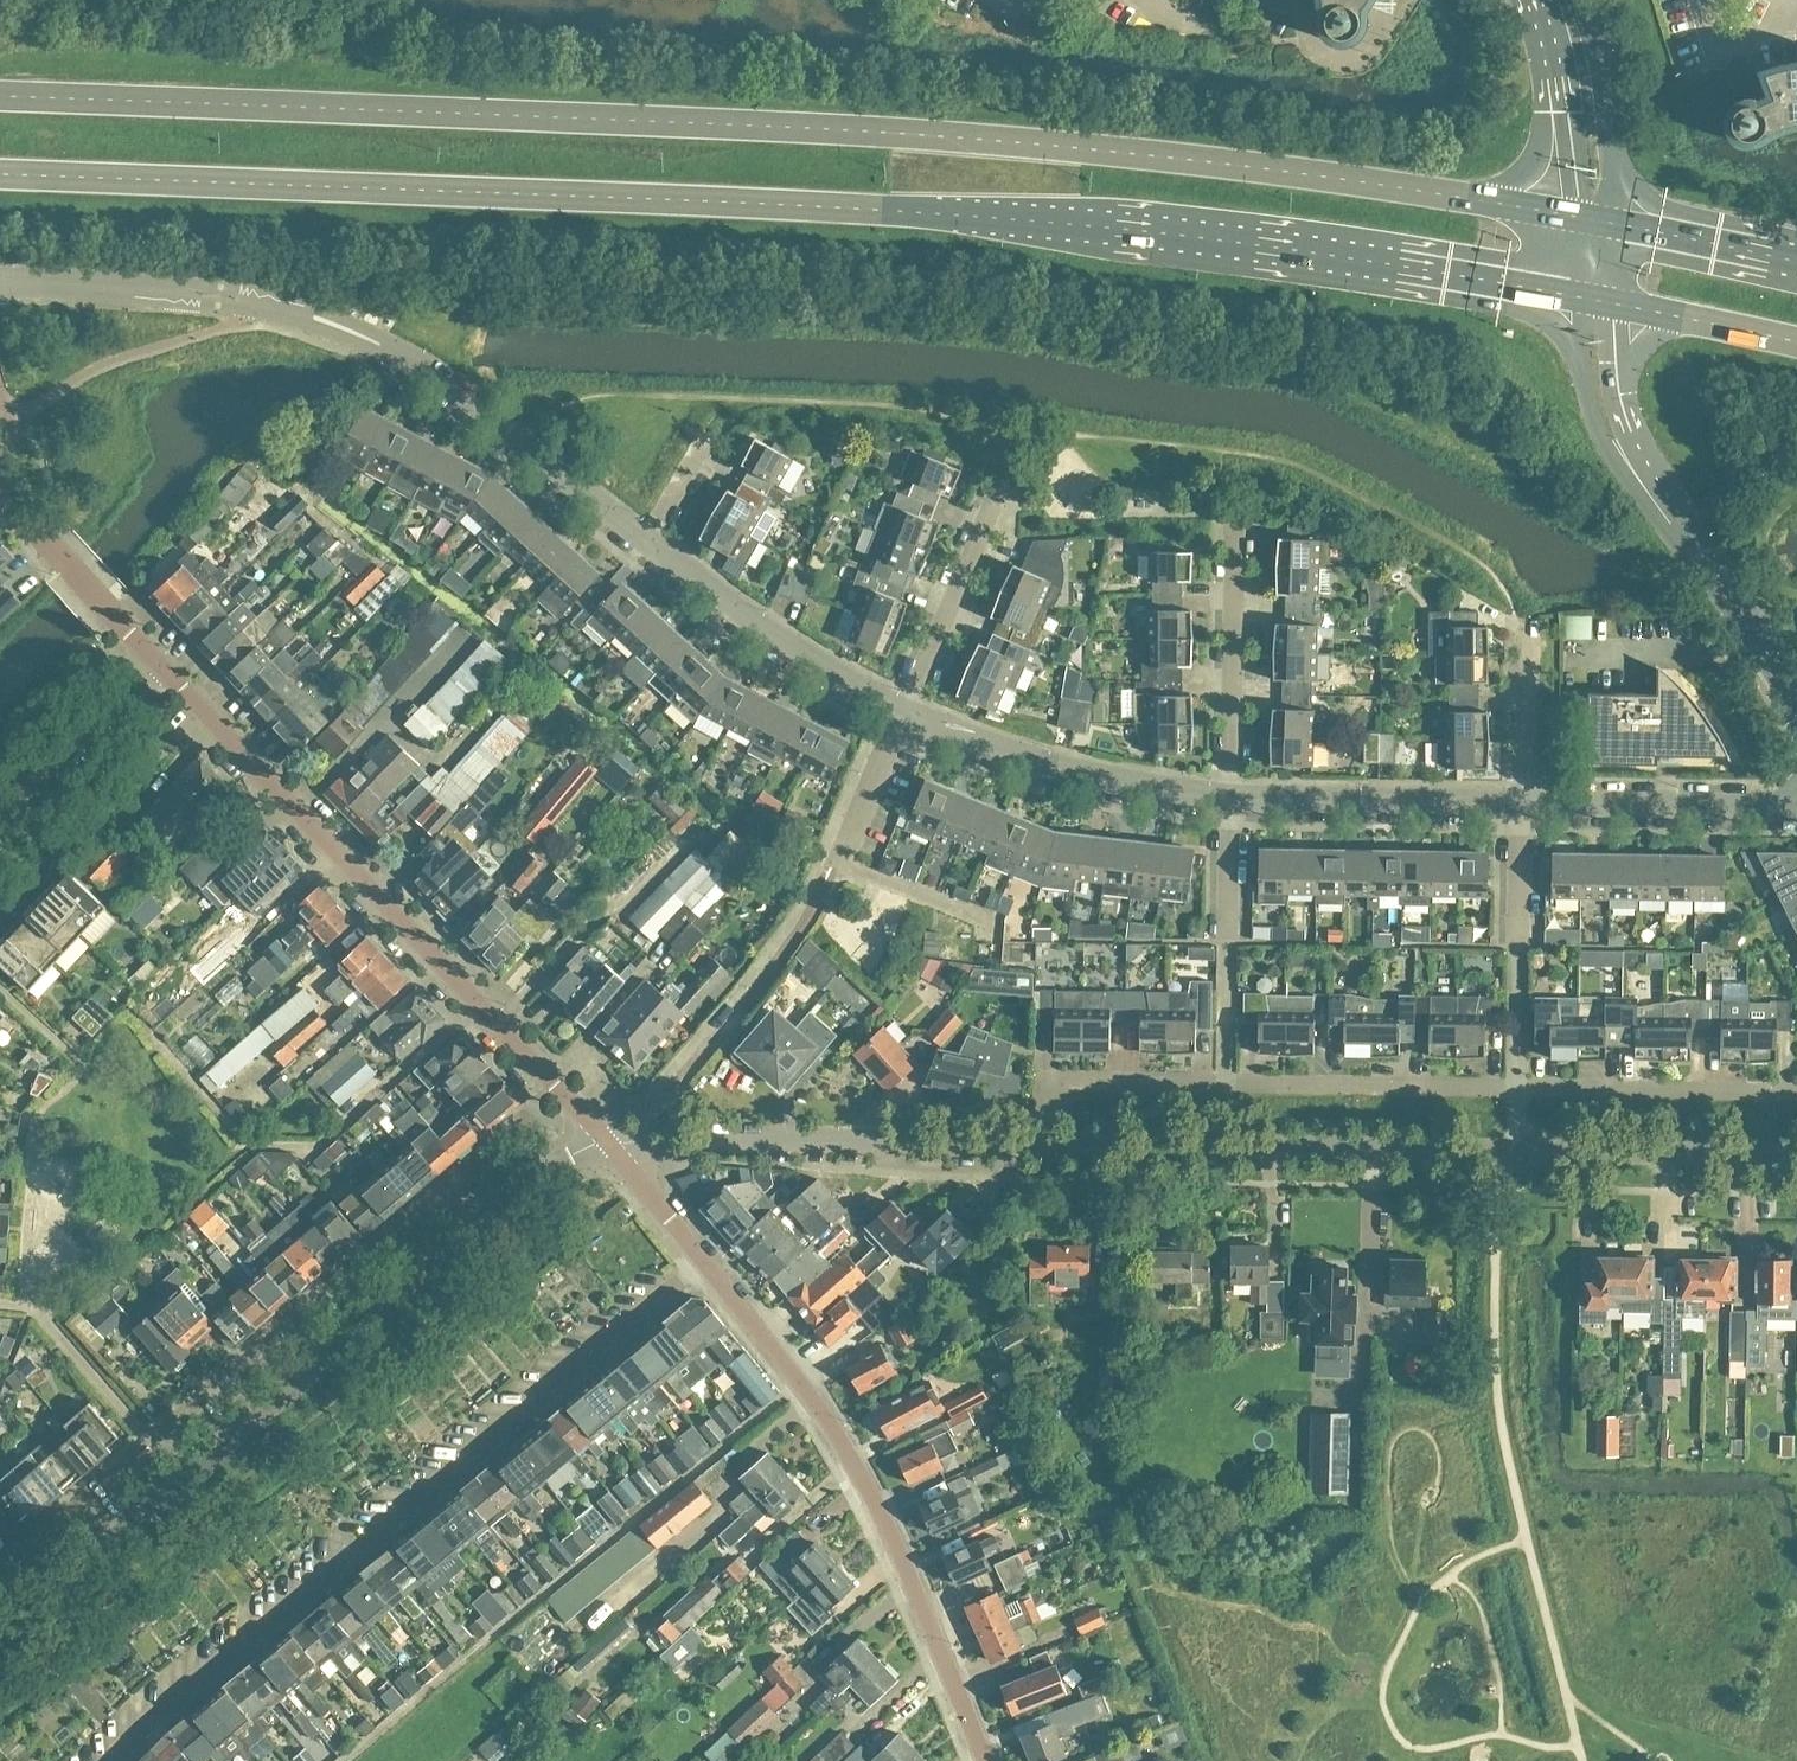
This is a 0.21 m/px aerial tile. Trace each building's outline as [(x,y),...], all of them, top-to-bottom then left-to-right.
[(1319,1),(1320,8),(1320,15),(1320,21),(1320,25),(1321,28),(1322,31),(1324,34),(1326,36),(1328,38),(1331,40),(1334,42),(1337,43),(1340,43),(1343,44),(1346,43),(1349,43),(1352,42),(1355,40),(1357,38),(1360,36),(1362,34),(1363,31),(1364,28),(1365,25),(1366,22),(1365,4),(1367,0),(1319,0),(1319,1)] [(1788,64),(1782,65),(1771,68),(1758,72),(1759,74),(1761,73),(1769,95),(1759,100),(1758,101),(1755,100),(1752,99),(1750,99),(1746,99),(1743,99),(1740,100),(1737,102),(1735,104),(1732,106),(1730,108),(1729,111),(1727,115),(1727,116),(1726,119),(1726,120),(1726,124),(1726,126),(1727,128),(1728,131),(1729,134),(1731,136),(1733,139),(1736,141),(1740,143),(1744,144),(1746,145),(1748,145),(1751,145),(1753,144),(1756,144),(1758,143),(1761,141),(1768,137),(1775,134),(1779,132),(1791,128),(1795,127),(1796,126),(1796,62),(1788,64)] [(363,470),(369,459),(388,421),(362,408),(337,456),(363,470)] [(394,472),(413,434),(388,421),(369,459),(363,470),(389,483),(394,472)] [(413,498),(438,447),(413,434),(394,472),(389,483),(388,485),(413,498)] [(805,466),(793,459),(755,438),(742,464),(750,468),(743,481),(768,496),(776,483),(791,491),(805,466)] [(438,512),(462,460),(438,447),(413,498),(438,512)] [(950,496),(962,470),(912,450),(901,477),(914,482),(913,486),(901,491),(898,490),(898,491),(936,506),(942,493),(950,496)] [(459,523),(467,511),(490,474),(462,460),(438,512),(459,523)] [(202,584),(212,574),(219,568),(218,568),(208,557),(200,563),(189,551),(199,542),(200,543),(218,521),(229,507),(232,509),(252,486),(248,483),(257,472),(246,462),(205,511),(206,511),(188,532),(179,542),(188,552),(179,560),(183,565),(152,594),(170,613),(202,584)] [(325,487),(334,471),(322,464),(314,480),(325,487)] [(852,490),(858,476),(847,472),(842,486),(852,490)] [(486,528),(515,497),(492,475),(490,474),(467,511),(486,528)] [(776,517),(764,510),(761,508),(768,496),(743,481),(735,493),(728,489),(712,513),(760,540),(762,541),(776,517)] [(939,523),(931,520),(936,506),(898,491),(892,505),(883,501),(873,527),(877,529),(931,550),(939,523)] [(297,492),(286,503),(298,515),(309,505),(297,492)] [(499,556),(507,547),(536,516),(515,497),(486,528),(478,537),(499,556)] [(298,515),(286,503),(269,519),(281,531),(298,515)] [(383,537),(392,522),(377,512),(367,526),(383,537)] [(746,564),(760,540),(712,513),(700,538),(746,564)] [(528,566),(557,535),(536,516),(507,547),(528,566)] [(1320,567),(1321,539),(1317,539),(1318,524),(1288,523),(1288,538),(1279,538),(1276,566),(1320,567)] [(323,554),(337,541),(325,528),(307,546),(319,558),(323,554)] [(919,575),(931,550),(877,529),(862,569),(905,586),(910,572),(919,575)] [(549,586),(578,554),(557,535),(528,566),(549,586)] [(343,561),(353,551),(340,538),(337,541),(323,554),(336,567),(343,561)] [(1065,576),(1065,570),(1056,566),(1068,538),(1034,540),(1021,568),(1013,564),(1001,590),(1047,610),(1049,605),(1052,607),(1055,603),(1057,600),(1061,592),(1062,588),(1064,584),(1064,580),(1065,576)] [(407,549),(407,550),(415,555),(421,545),(413,540),(407,549)] [(12,556),(0,543),(0,568),(12,556)] [(415,555),(414,556),(426,563),(433,551),(421,544),(421,545),(415,555)] [(371,561),(353,551),(343,561),(356,575),(371,561)] [(1191,581),(1193,552),(1149,552),(1150,581),(1153,581),(1153,595),(1183,595),(1183,581),(1191,581)] [(605,585),(596,577),(599,574),(578,554),(549,586),(537,598),(559,618),(576,600),(584,608),(605,585)] [(738,577),(746,564),(730,555),(723,568),(738,577)] [(375,562),(343,593),(355,605),(387,574),(375,562)] [(777,592),(792,598),(804,571),(789,564),(777,592)] [(184,629),(225,590),(219,584),(229,575),(221,566),(218,568),(219,568),(212,574),(202,584),(170,613),(184,629)] [(1331,592),(1332,568),(1320,567),(1276,566),(1277,594),(1286,594),(1285,609),(1315,610),(1315,595),(1319,595),(1319,591),(1331,592)] [(450,567),(442,578),(454,588),(462,577),(450,567)] [(908,603),(900,599),(905,586),(862,569),(861,571),(858,570),(853,583),(862,586),(853,611),(899,629),(908,603)] [(818,577),(804,571),(792,598),(807,604),(818,577)] [(391,573),(354,610),(365,622),(403,585),(391,573)] [(230,614),(240,605),(243,601),(259,586),(253,579),(233,599),(225,590),(184,629),(198,644),(230,614)] [(605,585),(584,608),(585,608),(572,622),(579,629),(586,621),(608,642),(615,634),(643,602),(622,582),(618,587),(610,580),(605,585)] [(6,588),(0,594),(0,619),(19,602),(6,588)] [(1040,627),(1047,610),(1001,590),(991,616),(999,619),(993,633),(1030,649),(1032,644),(1035,646),(1042,632),(1040,627)] [(1193,638),(1192,610),(1183,610),(1183,595),(1153,595),(1153,610),(1150,610),(1150,638),(1193,638)] [(212,659),(244,629),(258,617),(257,616),(243,601),(240,605),(230,614),(198,644),(212,659)] [(636,653),(664,622),(643,602),(615,634),(636,653)] [(491,604),(484,613),(506,631),(514,622),(505,615),(491,604)] [(413,669),(455,623),(432,605),(344,712),(318,738),(337,758),(364,732),(359,727),(413,669)] [(226,674),(257,645),(282,621),(281,621),(266,607),(257,616),(258,617),(244,629),(212,659),(226,674)] [(888,655),(899,629),(853,611),(846,608),(836,634),(888,655)] [(1322,610),(1315,610),(1285,609),(1285,623),(1276,623),(1273,651),(1317,652),(1318,624),(1322,625),(1322,610)] [(1489,654),(1488,626),(1479,626),(1479,611),(1429,611),(1429,654),(1446,654),(1489,654)] [(1592,638),(1592,615),(1566,615),(1565,638),(1592,638)] [(240,689),(282,651),(299,635),(283,619),(281,621),(282,621),(257,645),(226,674),(240,689)] [(657,672),(685,641),(664,622),(636,653),(622,668),(643,688),(657,672)] [(1076,624),(1071,637),(1084,643),(1089,629),(1076,624)] [(1036,651),(1030,649),(993,633),(987,646),(979,643),(967,668),(1006,685),(1015,689),(1026,664),(1030,666),(1036,651)] [(294,696),(300,690),(304,686),(310,679),(316,674),(315,673),(311,677),(306,672),(322,657),(318,653),(330,642),(326,637),(314,649),(314,650),(255,704),(269,720),(277,712),(285,705),(294,696)] [(472,700),(508,656),(487,638),(450,678),(425,704),(424,703),(404,723),(429,748),(449,727),(447,725),(472,700)] [(1193,638),(1150,638),(1143,638),(1143,680),(1143,681),(1183,681),(1183,666),(1192,666),(1193,638)] [(678,692),(707,660),(685,641),(657,672),(678,692)] [(255,704),(314,650),(314,649),(308,642),(290,659),(282,651),(240,689),(255,704)] [(1329,674),(1330,653),(1317,652),(1273,651),(1274,679),(1283,679),(1282,694),(1312,695),(1312,680),(1316,680),(1316,678),(1325,678),(1329,674)] [(1488,682),(1489,654),(1446,654),(1446,682),(1449,682),(1449,697),(1479,697),(1479,682),(1488,682)] [(701,713),(726,678),(707,660),(678,692),(670,700),(693,722),(701,713)] [(995,711),(1006,685),(967,668),(957,694),(995,711)] [(1705,719),(1702,715),(1693,704),(1686,695),(1682,690),(1674,683),(1670,679),(1662,672),(1657,668),(1656,668),(1657,669),(1657,693),(1588,692),(1587,763),(1657,764),(1657,755),(1725,756),(1726,757),(1727,757),(1721,746),(1719,741),(1713,732),(1711,727),(1705,719)] [(580,671),(572,681),(576,684),(584,675),(580,671)] [(269,720),(298,750),(328,721),(319,711),(337,692),(316,674),(310,679),(304,686),(300,690),(294,696),(285,705),(277,712),(269,720)] [(729,727),(748,689),(726,678),(701,713),(729,727)] [(1194,723),(1192,695),(1183,695),(1183,681),(1143,681),(1143,680),(1136,680),(1136,695),(1136,724),(1150,723),(1194,723)] [(1065,681),(1063,696),(1079,699),(1082,684),(1065,681)] [(754,740),(773,702),(748,689),(729,727),(754,740)] [(1314,738),(1315,710),(1311,709),(1312,695),(1282,694),(1282,708),(1273,708),(1270,736),(1314,738)] [(1058,726),(1074,729),(1079,700),(1063,697),(1058,726)] [(1490,739),(1488,711),(1479,711),(1479,697),(1449,697),(1449,712),(1446,712),(1446,740),(1490,739)] [(1094,703),(1079,700),(1074,729),(1089,732),(1094,703)] [(773,764),(779,753),(799,716),(773,702),(754,740),(748,751),(773,764)] [(451,775),(442,766),(431,777),(428,775),(422,781),(392,811),(382,801),(411,771),(418,764),(419,763),(389,734),(358,765),(356,762),(325,793),(375,842),(394,822),(398,826),(411,813),(434,835),(472,795),(517,742),(534,723),(515,706),(451,775)] [(804,766),(824,729),(799,716),(779,753),(804,766)] [(1192,751),(1194,723),(1150,723),(1136,724),(1136,727),(1146,746),(1146,750),(1150,750),(1150,751),(1192,751)] [(648,726),(641,734),(652,744),(659,736),(648,726)] [(830,780),(850,742),(824,729),(804,766),(830,780)] [(1364,762),(1380,762),(1380,732),(1364,732),(1364,762)] [(1396,733),(1380,732),(1380,762),(1396,763),(1396,733)] [(183,743),(173,733),(167,739),(177,749),(183,743)] [(1313,766),(1314,738),(1270,736),(1271,764),(1313,766)] [(1490,739),(1446,740),(1437,740),(1437,768),(1488,767),(1490,739)] [(1431,767),(1432,742),(1418,742),(1417,766),(1431,767)] [(597,768),(594,772),(616,790),(635,768),(612,749),(597,768)] [(519,828),(536,843),(594,772),(597,768),(580,754),(519,828)] [(171,847),(230,788),(199,756),(140,816),(171,847)] [(418,764),(411,771),(422,781),(428,775),(418,764)] [(148,781),(130,765),(119,777),(138,793),(148,781)] [(933,840),(936,831),(952,792),(925,781),(905,829),(933,840)] [(756,801),(776,813),(783,801),(763,789),(756,801)] [(963,842),(979,802),(952,792),(936,831),(963,842)] [(989,852),(1006,813),(979,802),(963,842),(989,852)] [(789,808),(781,822),(799,831),(806,817),(789,808)] [(1011,874),(1032,824),(1006,813),(989,852),(985,863),(1011,874)] [(1041,887),(1057,833),(1055,833),(1032,824),(1011,874),(1041,887)] [(227,904),(237,894),(286,848),(267,827),(239,853),(220,832),(182,868),(203,889),(208,884),(227,904)] [(701,917),(716,901),(733,883),(731,882),(757,854),(731,830),(707,858),(695,847),(628,917),(651,938),(658,931),(685,902),(696,912),(701,917)] [(1076,878),(1081,836),(1057,833),(1041,887),(1074,890),(1076,878)] [(103,888),(130,859),(105,835),(78,864),(103,888)] [(1104,882),(1109,839),(1081,836),(1076,878),(1104,882)] [(1131,896),(1137,843),(1109,839),(1104,882),(1102,893),(1131,896)] [(1159,897),(1165,846),(1137,843),(1131,896),(1159,900),(1160,897),(1159,897)] [(1189,901),(1195,850),(1165,846),(1159,897),(1160,897),(1189,901)] [(257,914),(306,869),(286,848),(237,894),(257,914)] [(1288,903),(1288,893),(1289,851),(1259,850),(1259,902),(1288,903)] [(1317,894),(1317,851),(1289,851),(1288,893),(1317,894)] [(1345,894),(1346,852),(1317,851),(1317,894),(1317,902),(1346,903),(1346,894),(1345,894)] [(1745,851),(1743,855),(1751,873),(1768,873),(1779,896),(1796,887),(1796,852),(1745,851)] [(428,899),(458,870),(440,852),(411,881),(428,899)] [(1373,909),(1374,852),(1346,852),(1345,894),(1346,894),(1368,895),(1368,909),(1373,909)] [(1402,895),(1403,853),(1374,852),(1373,909),(1379,909),(1379,906),(1401,906),(1401,905),(1402,895)] [(543,865),(538,861),(528,853),(506,879),(521,891),(543,865)] [(1430,896),(1431,853),(1403,853),(1402,895),(1401,905),(1430,905),(1430,896)] [(1459,896),(1459,853),(1431,853),(1430,896),(1459,896)] [(1488,896),(1489,854),(1459,853),(1459,896),(1488,896)] [(1581,898),(1582,855),(1552,855),(1552,897),(1581,898)] [(1588,898),(1610,898),(1610,856),(1582,855),(1581,898),(1588,898)] [(1638,899),(1639,856),(1610,856),(1610,898),(1610,907),(1638,908),(1638,899)] [(1667,899),(1667,857),(1639,856),(1638,899),(1667,899)] [(446,919),(473,892),(483,903),(496,890),(486,880),(490,876),(472,857),(459,870),(458,870),(428,899),(446,919)] [(1695,900),(1696,857),(1667,857),(1667,899),(1695,900)] [(1695,910),(1725,911),(1725,857),(1696,857),(1695,900),(1695,910)] [(917,879),(921,867),(906,861),(901,872),(917,879)] [(141,865),(110,894),(126,910),(156,881),(141,865)] [(107,907),(65,868),(39,896),(81,935),(107,907)] [(548,904),(566,882),(553,870),(534,893),(548,904)] [(289,946),(337,902),(320,884),(294,908),(304,918),(282,938),(289,946)] [(1779,896),(1796,931),(1796,887),(1779,896)] [(997,910),(1003,893),(991,889),(985,905),(997,910)] [(997,910),(1008,914),(1014,898),(1003,893),(997,910)] [(480,954),(508,923),(514,915),(516,913),(507,904),(500,895),(464,937),(480,954)] [(81,935),(39,896),(13,923),(55,962),(81,935)] [(728,913),(716,901),(701,917),(696,912),(685,902),(658,931),(672,946),(667,951),(680,962),(704,935),(705,936),(728,913)] [(130,913),(142,925),(154,914),(142,902),(130,913)] [(272,962),(282,973),(312,945),(309,943),(318,934),(328,944),(354,920),(337,902),(289,946),(286,949),(272,962)] [(508,923),(480,954),(496,971),(530,932),(520,921),(529,911),(522,906),(516,913),(514,915),(508,923)] [(1080,936),(1080,923),(1081,923),(1081,918),(1070,918),(1068,936),(1080,936)] [(216,971),(246,944),(225,920),(203,939),(207,943),(198,951),(216,971)] [(13,923),(0,938),(0,963),(29,990),(55,962),(13,923)] [(1080,936),(1098,936),(1098,923),(1081,923),(1080,923),(1080,936)] [(1098,923),(1098,936),(1115,937),(1116,923),(1098,923)] [(1146,924),(1128,924),(1127,937),(1145,937),(1146,924)] [(1473,943),(1473,925),(1459,925),(1458,938),(1458,943),(1473,943)] [(1055,926),(1033,927),(1033,935),(1036,940),(1055,940),(1055,926)] [(1287,939),(1288,926),(1272,926),(1272,939),(1287,939)] [(1580,929),(1576,929),(1550,929),(1550,943),(1580,944),(1580,929)] [(1329,930),(1329,941),(1343,941),(1343,930),(1329,930)] [(1417,944),(1416,930),(1399,930),(1400,945),(1417,944)] [(940,953),(942,933),(926,932),(925,951),(940,953)] [(1448,932),(1448,941),(1457,941),(1457,932),(1448,932)] [(340,989),(382,951),(368,936),(337,965),(343,972),(324,990),(330,996),(340,989)] [(286,949),(276,939),(262,952),(264,954),(247,971),(255,979),(272,962),(286,949)] [(1724,941),(1702,941),(1702,952),(1724,952),(1724,941)] [(1082,945),(1082,958),(1116,959),(1116,946),(1082,945)] [(1206,946),(1205,958),(1214,958),(1214,946),(1206,946)] [(810,958),(832,978),(842,966),(820,947),(810,958)] [(168,958),(159,949),(152,956),(161,965),(168,958)] [(1581,967),(1601,967),(1601,951),(1581,950),(1581,967)] [(364,994),(395,965),(382,951),(340,989),(330,996),(338,1005),(358,987),(364,994)] [(1623,951),(1623,968),(1633,968),(1638,963),(1639,952),(1623,951)] [(620,975),(606,963),(597,972),(583,960),(575,954),(547,986),(569,1005),(566,1008),(586,1025),(634,969),(628,965),(620,975)] [(636,1067),(684,1013),(687,1016),(727,970),(713,958),(687,987),(683,984),(680,987),(671,980),(661,992),(646,979),(598,1035),(613,1048),(636,1067)] [(822,989),(832,978),(810,958),(800,970),(822,989)] [(332,1023),(339,1031),(362,1010),(368,1018),(409,980),(395,965),(364,994),(332,1023)] [(964,988),(992,990),(994,968),(975,966),(964,988)] [(1033,971),(1015,970),(1013,992),(1034,994),(1033,971)] [(226,1007),(244,991),(231,977),(214,994),(226,1007)] [(1196,1052),(1196,1021),(1211,1022),(1212,981),(1192,980),(1190,991),(1169,991),(1168,1053),(1196,1052)] [(211,1092),(276,1038),(317,1003),(303,988),(198,1076),(211,1092)] [(447,1020),(417,988),(390,1012),(387,1008),(368,1025),(382,1040),(386,1044),(402,1061),(447,1020)] [(1082,1052),(1083,990),(1057,990),(1057,989),(1040,989),(1040,1019),(1055,1019),(1054,1050),(1082,1052)] [(1110,1051),(1111,1020),(1125,1020),(1126,990),(1104,990),(1104,991),(1083,990),(1082,1052),(1110,1051)] [(1168,1053),(1169,991),(1126,990),(1125,1020),(1140,1021),(1140,1051),(1168,1053)] [(1286,1055),(1287,994),(1266,994),(1266,992),(1244,992),(1244,1022),(1259,1022),(1258,1053),(1286,1055)] [(1314,1054),(1315,1023),(1329,1023),(1330,993),(1314,993),(1314,995),(1287,994),(1286,1055),(1314,1054)] [(1344,1054),(1372,1056),(1372,1017),(1349,1016),(1349,994),(1330,993),(1329,1023),(1329,1040),(1344,1041),(1344,1054)] [(1372,1017),(1372,1056),(1400,1055),(1400,1040),(1415,1041),(1415,1025),(1415,995),(1398,994),(1398,998),(1373,998),(1372,1017)] [(1415,995),(1415,1025),(1429,1025),(1429,1055),(1457,1057),(1458,1014),(1458,995),(1431,995),(1415,995)] [(1458,1014),(1457,1057),(1485,1056),(1485,1026),(1500,1026),(1501,996),(1479,996),(1458,995),(1458,1014)] [(1621,1028),(1621,998),(1597,997),(1597,996),(1579,995),(1579,1001),(1578,1015),(1578,1059),(1606,1058),(1606,1045),(1621,1045),(1621,1028)] [(93,1036),(112,1015),(91,996),(72,1017),(93,1036)] [(1578,1059),(1578,1015),(1579,1001),(1558,1000),(1558,997),(1536,996),(1535,1042),(1550,1042),(1550,1057),(1578,1059)] [(1637,998),(1621,998),(1621,1028),(1621,1045),(1635,1045),(1635,1058),(1663,1060),(1664,1002),(1661,1002),(1654,1003),(1647,1005),(1637,1007),(1637,998)] [(1691,1059),(1692,1029),(1706,1029),(1707,999),(1685,999),(1682,999),(1673,1002),(1669,1002),(1664,1002),(1663,1060),(1691,1059)] [(1749,1062),(1749,1018),(1749,1001),(1749,999),(1723,999),(1707,999),(1706,1029),(1721,1029),(1720,1060),(1749,1062)] [(1777,1060),(1777,1030),(1792,1030),(1792,1000),(1770,1000),(1770,1001),(1749,1001),(1749,1018),(1749,1062),(1777,1060)] [(882,1005),(871,1017),(877,1022),(888,1011),(882,1005)] [(293,1050),(326,1022),(313,1008),(267,1046),(282,1065),(296,1053),(293,1050)] [(963,1021),(948,1008),(927,1033),(941,1046),(956,1029),(963,1021)] [(811,1050),(815,1045),(816,1044),(817,1041),(817,1039),(817,1038),(817,1035),(816,1034),(815,1032),(814,1031),(812,1029),(810,1029),(809,1028),(806,1028),(804,1029),(803,1029),(801,1030),(800,1030),(799,1032),(774,1010),(761,1025),(755,1021),(733,1046),(732,1048),(731,1049),(731,1051),(731,1053),(731,1054),(732,1056),(732,1057),(733,1058),(734,1060),(736,1062),(738,1062),(740,1063),(742,1063),(744,1063),(746,1062),(747,1061),(748,1060),(749,1059),(780,1086),(782,1083),(788,1087),(816,1055),(811,1050)] [(916,1062),(884,1027),(856,1053),(888,1088),(916,1062)] [(440,1080),(475,1049),(461,1033),(428,1063),(425,1060),(414,1070),(431,1089),(441,1080),(440,1080)] [(925,1083),(967,1093),(981,1065),(1006,1070),(1013,1043),(989,1034),(986,1042),(968,1035),(960,1055),(939,1049),(925,1083)] [(189,1041),(182,1051),(202,1065),(209,1055),(189,1041)] [(359,1054),(349,1045),(316,1076),(340,1105),(376,1075),(359,1054)] [(454,1095),(488,1065),(489,1065),(475,1049),(440,1080),(441,1080),(454,1095)] [(39,1062),(27,1052),(18,1063),(33,1070),(39,1062)] [(468,1110),(504,1081),(489,1065),(488,1065),(454,1095),(468,1110)] [(293,1091),(280,1076),(269,1087),(282,1101),(293,1091)] [(457,1156),(485,1130),(486,1131),(515,1105),(517,1105),(517,1096),(504,1081),(468,1110),(469,1111),(452,1127),(441,1137),(457,1156)] [(420,1099),(416,1102),(422,1109),(429,1103),(430,1102),(424,1095),(420,1099)] [(233,1097),(224,1106),(238,1121),(247,1113),(233,1097)] [(406,1098),(400,1103),(406,1112),(413,1106),(406,1098)] [(378,1103),(361,1119),(369,1128),(386,1112),(378,1103)] [(426,1121),(437,1111),(429,1103),(422,1109),(418,1113),(426,1121)] [(457,1156),(441,1137),(426,1121),(418,1113),(413,1106),(406,1112),(395,1121),(399,1126),(413,1141),(439,1172),(457,1156)] [(452,1127),(437,1111),(426,1121),(441,1137),(452,1127)] [(383,1116),(371,1127),(382,1140),(395,1129),(383,1116)] [(357,1137),(369,1128),(361,1119),(350,1129),(357,1137)] [(17,1134),(18,1123),(7,1122),(6,1133),(17,1134)] [(422,1185),(437,1171),(438,1173),(439,1172),(413,1141),(399,1126),(391,1134),(404,1148),(395,1157),(421,1187),(422,1185)] [(334,1161),(347,1150),(338,1140),(325,1151),(334,1161)] [(421,1187),(395,1157),(381,1142),(365,1158),(377,1172),(402,1202),(419,1186),(420,1187),(421,1187)] [(270,1167),(278,1176),(297,1158),(292,1152),(261,1150),(257,1153),(270,1167)] [(325,1151),(311,1164),(320,1174),(334,1161),(325,1151)] [(257,1153),(243,1166),(256,1180),(270,1167),(257,1153)] [(402,1202),(377,1172),(365,1158),(347,1174),(350,1177),(359,1187),(385,1217),(399,1203),(400,1204),(403,1202),(402,1202)] [(240,1168),(230,1178),(240,1189),(250,1179),(240,1168)] [(747,1209),(765,1193),(764,1192),(772,1184),(770,1170),(751,1169),(753,1180),(726,1184),(701,1207),(717,1225),(741,1203),(747,1209)] [(385,1217),(359,1187),(350,1177),(332,1193),(367,1233),(385,1217)] [(817,1178),(791,1201),(787,1205),(793,1211),(795,1213),(798,1216),(795,1219),(799,1223),(831,1194),(817,1178)] [(778,1204),(787,1197),(792,1191),(784,1182),(778,1187),(779,1189),(769,1198),(765,1193),(747,1209),(741,1203),(717,1225),(733,1243),(770,1209),(772,1211),(778,1204)] [(869,1196),(854,1210),(850,1206),(846,1210),(831,1194),(799,1223),(796,1226),(807,1237),(821,1254),(825,1257),(839,1244),(879,1208),(869,1196)] [(345,1251),(362,1236),(332,1200),(323,1208),(311,1195),(302,1203),(303,1203),(314,1217),(319,1222),(345,1251)] [(770,1209),(733,1243),(743,1253),(780,1219),(784,1223),(795,1213),(793,1211),(787,1205),(791,1201),(787,1197),(778,1204),(772,1211),(770,1209)] [(911,1212),(907,1217),(893,1202),(867,1226),(869,1228),(866,1231),(867,1234),(868,1235),(870,1238),(872,1240),(875,1242),(878,1244),(856,1264),(867,1276),(923,1225),(911,1212)] [(345,1251),(319,1222),(314,1217),(303,1203),(302,1204),(285,1218),(298,1234),(301,1237),(327,1266),(345,1251)] [(909,1238),(913,1243),(903,1251),(913,1262),(920,1255),(936,1271),(976,1236),(946,1205),(909,1238)] [(9,1227),(11,1209),(0,1208),(0,1226),(9,1227)] [(292,1297),(310,1281),(309,1281),(284,1252),(276,1243),(267,1234),(253,1217),(242,1227),(254,1240),(247,1246),(254,1254),(292,1297)] [(267,1234),(276,1243),(284,1252),(309,1281),(326,1266),(327,1266),(301,1237),(298,1234),(285,1218),(277,1226),(267,1234)] [(757,1265),(798,1228),(794,1225),(790,1229),(784,1223),(780,1219),(743,1253),(757,1265)] [(772,1278),(773,1277),(806,1246),(794,1233),(798,1229),(798,1228),(757,1265),(771,1279),(772,1278)] [(181,1240),(172,1230),(162,1239),(168,1245),(175,1246),(181,1240)] [(804,1281),(808,1286),(831,1266),(846,1252),(839,1244),(825,1257),(824,1258),(810,1243),(806,1246),(773,1277),(772,1278),(771,1279),(787,1296),(804,1281)] [(1106,1304),(1106,1272),(1090,1272),(1090,1247),(1047,1247),(1047,1256),(1030,1256),(1030,1304),(1048,1304),(1048,1285),(1089,1285),(1089,1304),(1106,1304)] [(1210,1282),(1210,1253),(1193,1253),(1193,1252),(1191,1252),(1191,1253),(1180,1253),(1180,1247),(1150,1247),(1150,1252),(1149,1252),(1149,1279),(1178,1279),(1178,1297),(1191,1297),(1191,1290),(1197,1290),(1197,1282),(1210,1282)] [(1252,1281),(1252,1304),(1268,1304),(1268,1247),(1232,1247),(1232,1281),(1252,1281)] [(274,1311),(248,1282),(237,1269),(220,1249),(219,1249),(210,1256),(228,1277),(239,1290),(231,1297),(257,1327),(273,1313),(272,1312),(274,1311)] [(844,1296),(856,1286),(867,1276),(856,1264),(846,1252),(831,1266),(808,1286),(804,1281),(787,1296),(814,1328),(815,1329),(832,1315),(828,1310),(844,1296)] [(254,1254),(237,1269),(248,1282),(274,1311),(290,1297),(291,1298),(292,1297),(254,1254)] [(1607,1254),(1607,1258),(1593,1258),(1593,1284),(1587,1284),(1587,1298),(1581,1298),(1580,1321),(1607,1321),(1607,1293),(1622,1293),(1622,1254),(1607,1254)] [(1651,1323),(1664,1323),(1665,1298),(1652,1298),(1653,1259),(1639,1259),(1639,1255),(1622,1254),(1622,1293),(1621,1304),(1622,1305),(1622,1312),(1651,1313),(1651,1323)] [(1676,1298),(1665,1298),(1664,1323),(1664,1376),(1664,1378),(1682,1378),(1683,1317),(1690,1317),(1690,1296),(1706,1296),(1706,1256),(1690,1256),(1690,1260),(1677,1260),(1676,1298)] [(1735,1302),(1736,1261),(1722,1260),(1722,1256),(1706,1256),(1706,1296),(1721,1297),(1721,1302),(1735,1302)] [(1426,1289),(1427,1259),(1390,1258),(1389,1288),(1385,1288),(1384,1306),(1430,1307),(1430,1289),(1426,1289)] [(1765,1366),(1766,1318),(1796,1319),(1796,1300),(1790,1300),(1791,1262),(1786,1262),(1786,1259),(1776,1259),(1774,1261),(1759,1261),(1759,1271),(1757,1271),(1757,1290),(1758,1290),(1758,1310),(1747,1310),(1747,1311),(1746,1361),(1746,1366),(1765,1366)] [(133,1262),(120,1274),(129,1284),(142,1272),(133,1262)] [(1336,1370),(1347,1370),(1348,1342),(1352,1342),(1352,1320),(1354,1320),(1355,1295),(1353,1295),(1353,1286),(1345,1286),(1345,1267),(1341,1267),(1338,1264),(1328,1264),(1325,1266),(1321,1266),(1321,1268),(1312,1268),(1311,1294),(1304,1294),(1303,1318),(1319,1318),(1318,1352),(1336,1353),(1336,1370)] [(215,1324),(219,1321),(209,1310),(212,1307),(201,1295),(177,1267),(156,1285),(167,1298),(201,1336),(215,1324)] [(856,1286),(844,1296),(860,1315),(871,1328),(894,1308),(867,1276),(856,1286)] [(209,1288),(201,1295),(212,1307),(209,1310),(219,1321),(239,1343),(257,1327),(231,1297),(230,1298),(216,1281),(209,1288)] [(104,1288),(88,1302),(96,1311),(112,1296),(104,1288)] [(128,1314),(112,1296),(96,1311),(87,1319),(104,1337),(128,1314)] [(844,1329),(860,1315),(844,1296),(828,1310),(832,1315),(815,1329),(829,1345),(846,1331),(844,1329)] [(201,1336),(167,1298),(153,1311),(187,1349),(200,1337),(201,1336)] [(780,1390),(746,1349),(746,1350),(703,1299),(691,1298),(679,1308),(715,1351),(719,1356),(721,1358),(728,1367),(749,1392),(761,1406),(780,1390)] [(187,1349),(153,1311),(147,1304),(138,1313),(144,1319),(134,1328),(171,1370),(190,1352),(187,1349)] [(728,1367),(721,1358),(719,1356),(715,1351),(679,1308),(662,1322),(698,1365),(701,1369),(703,1372),(704,1373),(705,1374),(719,1363),(724,1370),(728,1367)] [(1284,1337),(1284,1310),(1267,1310),(1260,1310),(1260,1337),(1284,1337)] [(1448,1344),(1449,1312),(1424,1311),(1423,1343),(1448,1344)] [(1731,1360),(1746,1361),(1747,1311),(1731,1311),(1731,1360)] [(79,1316),(69,1325),(88,1345),(98,1336),(79,1316)] [(1029,1317),(1016,1323),(1023,1337),(1037,1330),(1029,1317)] [(8,1327),(9,1318),(0,1318),(0,1326),(8,1327)] [(915,1338),(904,1318),(888,1326),(900,1347),(915,1338)] [(698,1365),(662,1322),(647,1335),(645,1336),(675,1371),(681,1378),(689,1388),(690,1387),(705,1374),(704,1373),(703,1372),(701,1369),(698,1365)] [(230,1346),(236,1340),(227,1330),(220,1336),(230,1346)] [(681,1378),(675,1371),(645,1336),(629,1350),(659,1385),(667,1379),(683,1399),(693,1391),(690,1387),(689,1388),(681,1378)] [(40,1368),(21,1345),(13,1363),(28,1379),(40,1368)] [(896,1371),(889,1359),(894,1356),(891,1351),(886,1353),(881,1345),(860,1356),(862,1360),(847,1368),(859,1391),(896,1371)] [(672,1400),(659,1385),(629,1350),(613,1363),(643,1399),(649,1406),(655,1414),(672,1400)] [(643,1399),(613,1363),(596,1377),(626,1412),(638,1427),(639,1426),(638,1424),(645,1418),(651,1425),(659,1418),(656,1415),(655,1414),(649,1406),(643,1399)] [(1725,1381),(1743,1381),(1743,1363),(1726,1363),(1725,1381)] [(27,1379),(18,1368),(6,1378),(16,1389),(27,1379)] [(951,1416),(1003,1388),(996,1374),(944,1402),(951,1416)] [(1648,1376),(1648,1391),(1654,1397),(1654,1409),(1663,1409),(1663,1394),(1664,1378),(1664,1376),(1648,1376)] [(626,1412),(596,1377),(579,1391),(610,1426),(620,1418),(632,1433),(638,1427),(626,1412)] [(925,1416),(943,1406),(929,1380),(874,1410),(876,1414),(873,1415),(879,1426),(882,1425),(888,1437),(925,1417),(925,1416)] [(615,1433),(610,1426),(579,1391),(563,1404),(593,1440),(602,1433),(611,1444),(619,1437),(615,1433)] [(749,1392),(742,1399),(753,1413),(754,1412),(761,1406),(749,1392)] [(742,1422),(723,1400),(709,1411),(727,1434),(742,1422)] [(123,1441),(89,1402),(73,1416),(65,1406),(56,1413),(98,1462),(123,1441)] [(593,1440),(563,1404),(547,1418),(577,1453),(586,1446),(597,1458),(604,1452),(599,1447),(593,1440)] [(975,1422),(968,1409),(947,1421),(954,1433),(975,1422)] [(98,1462),(56,1413),(47,1421),(56,1431),(41,1443),(75,1482),(98,1462)] [(1351,1415),(1345,1415),(1312,1414),(1310,1492),(1348,1494),(1351,1415)] [(726,1435),(712,1416),(700,1425),(715,1444),(726,1435)] [(1599,1417),(1598,1456),(1620,1456),(1620,1417),(1599,1417)] [(577,1453),(547,1418),(514,1445),(545,1480),(549,1477),(568,1461),(582,1477),(591,1470),(582,1461),(577,1453)] [(939,1458),(958,1449),(949,1429),(926,1440),(928,1444),(899,1458),(910,1482),(943,1466),(939,1458)] [(711,1448),(701,1436),(690,1445),(700,1458),(711,1448)] [(75,1482),(41,1443),(18,1464),(51,1503),(75,1482)] [(545,1480),(514,1445),(493,1463),(529,1505),(537,1513),(544,1507),(531,1491),(545,1480)] [(694,1462),(681,1445),(670,1454),(684,1470),(694,1462)] [(759,1497),(787,1473),(767,1451),(739,1476),(748,1486),(729,1503),(740,1515),(759,1497)] [(1003,1454),(996,1457),(1002,1470),(1009,1467),(1003,1454)] [(677,1474),(661,1455),(648,1465),(664,1485),(677,1474)] [(977,1482),(1002,1470),(996,1457),(971,1469),(977,1482)] [(529,1505),(493,1463),(476,1477),(507,1512),(517,1503),(530,1519),(537,1513),(529,1505)] [(18,1464),(0,1479),(0,1492),(27,1524),(51,1503),(18,1464)] [(652,1497),(663,1488),(644,1465),(633,1474),(652,1497)] [(719,1534),(729,1546),(769,1510),(778,1519),(806,1494),(787,1473),(759,1497),(740,1515),(719,1534)] [(643,1497),(626,1476),(613,1487),(629,1508),(643,1497)] [(507,1512),(476,1477),(460,1490),(490,1526),(491,1525),(499,1518),(516,1538),(524,1532),(512,1519),(507,1512)] [(694,1480),(638,1527),(656,1547),(712,1501),(694,1480)] [(966,1517),(960,1504),(973,1498),(967,1485),(954,1491),(953,1489),(920,1504),(933,1532),(966,1517)] [(491,1525),(490,1526),(460,1490),(443,1504),(474,1539),(480,1546),(484,1551),(493,1561),(501,1555),(492,1544),(501,1536),(491,1525)] [(630,1515),(610,1491),(598,1500),(618,1525),(630,1515)] [(474,1539),(443,1504),(427,1518),(457,1553),(468,1544),(478,1556),(484,1551),(480,1546),(474,1539)] [(577,1519),(596,1541),(612,1527),(594,1505),(577,1519)] [(457,1553),(427,1518),(411,1531),(440,1566),(451,1558),(456,1564),(462,1559),(457,1553)] [(581,1524),(561,1541),(576,1558),(596,1541),(581,1524)] [(566,1622),(657,1548),(656,1547),(638,1527),(548,1600),(566,1622)] [(440,1566),(411,1531),(394,1545),(424,1580),(430,1587),(434,1592),(444,1584),(449,1590),(457,1584),(446,1573),(440,1566)] [(567,1566),(576,1558),(561,1541),(556,1534),(547,1542),(567,1566)] [(991,1567),(985,1553),(1000,1546),(995,1535),(980,1542),(979,1540),(944,1556),(956,1583),(991,1567)] [(735,1547),(742,1561),(755,1554),(747,1540),(735,1547)] [(793,1601),(835,1563),(815,1541),(787,1566),(773,1578),(793,1601)] [(453,1614),(439,1599),(434,1593),(435,1593),(434,1592),(430,1587),(424,1580),(394,1545),(377,1559),(408,1594),(417,1586),(445,1620),(442,1623),(460,1645),(471,1636),(453,1614)] [(1027,1549),(1018,1553),(1023,1564),(1032,1559),(1027,1549)] [(559,1572),(540,1551),(531,1560),(549,1581),(559,1572)] [(994,1564),(999,1575),(1023,1564),(1018,1553),(994,1564)] [(408,1594),(377,1559),(361,1572),(391,1608),(399,1601),(414,1620),(416,1618),(428,1632),(436,1626),(414,1601),(408,1594)] [(717,1596),(747,1571),(738,1560),(714,1581),(710,1577),(652,1627),(665,1641),(717,1596)] [(826,1609),(854,1585),(835,1563),(793,1601),(792,1602),(799,1609),(814,1595),(826,1609)] [(1030,1579),(1023,1564),(999,1575),(1006,1590),(1030,1579)] [(391,1608),(361,1572),(340,1590),(369,1625),(378,1618),(391,1634),(400,1626),(387,1611),(391,1608)] [(542,1587),(530,1573),(518,1582),(531,1597),(542,1587)] [(526,1599),(511,1583),(502,1591),(491,1591),(507,1611),(513,1611),(526,1599)] [(1049,1585),(1030,1594),(1031,1596),(1036,1606),(1054,1598),(1049,1585)] [(389,1668),(399,1661),(369,1625),(340,1590),(323,1604),(353,1639),(360,1633),(377,1653),(389,1668)] [(506,1610),(490,1592),(479,1602),(495,1620),(506,1610)] [(979,1632),(1008,1619),(996,1593),(967,1606),(979,1632)] [(1017,1603),(1021,1613),(1036,1606),(1031,1596),(1017,1603)] [(353,1639),(323,1604),(307,1618),(336,1652),(342,1659),(351,1652),(358,1660),(366,1654),(359,1646),(353,1639)] [(1041,1618),(1036,1606),(1021,1613),(1008,1619),(979,1632),(991,1660),(1021,1647),(1013,1631),(1041,1618)] [(1105,1622),(1099,1608),(1075,1619),(1081,1633),(1105,1622)] [(499,1633),(522,1669),(561,1645),(538,1609),(499,1633)] [(493,1626),(483,1614),(471,1624),(481,1637),(493,1626)] [(625,1617),(575,1663),(582,1671),(583,1672),(634,1626),(625,1617)] [(373,1692),(342,1659),(336,1652),(307,1618),(290,1632),(320,1666),(329,1658),(346,1678),(368,1702),(375,1695),(373,1692)] [(691,1626),(660,1654),(671,1667),(702,1640),(691,1626)] [(320,1666),(290,1632),(274,1645),(313,1692),(330,1678),(325,1673),(320,1666)] [(878,1658),(858,1637),(819,1673),(831,1686),(810,1706),(818,1715),(830,1703),(878,1658)] [(452,1644),(436,1659),(444,1668),(460,1654),(452,1644)] [(313,1692),(274,1645),(257,1659),(287,1694),(297,1686),(306,1697),(305,1698),(323,1716),(330,1710),(313,1692)] [(1055,1665),(1048,1649),(1030,1657),(1036,1672),(1055,1665)] [(762,1671),(775,1685),(793,1668),(780,1654),(762,1671)] [(733,1658),(712,1677),(722,1689),(743,1670),(733,1658)] [(871,1705),(898,1679),(878,1658),(830,1703),(837,1710),(858,1691),(871,1705)] [(301,1710),(300,1711),(293,1701),(287,1694),(257,1659),(240,1673),(270,1707),(279,1700),(290,1712),(292,1711),(296,1715),(294,1717),(312,1739),(321,1732),(301,1710)] [(427,1681),(442,1669),(434,1660),(420,1672),(427,1681)] [(575,1663),(562,1674),(569,1682),(582,1671),(575,1663)] [(513,1665),(505,1672),(511,1680),(520,1673),(513,1665)] [(1066,1691),(1055,1665),(1036,1672),(1002,1686),(1013,1712),(1066,1691)] [(793,1668),(775,1685),(727,1728),(728,1730),(704,1751),(713,1760),(726,1760),(743,1745),(745,1746),(778,1716),(774,1712),(788,1700),(787,1699),(806,1682),(793,1668)] [(395,1680),(409,1697),(421,1687),(407,1670),(395,1680)] [(270,1707),(240,1673),(224,1687),(257,1725),(263,1732),(264,1731),(280,1719),(276,1714),(270,1707)] [(406,1700),(388,1679),(373,1692),(375,1695),(392,1713),(406,1700)] [(257,1725),(224,1687),(208,1700),(237,1735),(243,1742),(248,1748),(266,1734),(264,1731),(263,1732),(257,1725)] [(581,1693),(571,1707),(586,1719),(597,1705),(581,1693)] [(1068,1751),(1062,1736),(1070,1733),(1065,1722),(1075,1718),(1077,1722),(1094,1715),(1087,1698),(1053,1712),(1058,1724),(1053,1726),(1052,1724),(1022,1736),(1032,1760),(1050,1760),(1065,1755),(1064,1753),(1068,1751)] [(237,1735),(208,1700),(191,1714),(221,1749),(231,1741),(249,1760),(255,1755),(248,1748),(243,1742),(237,1735)] [(613,1700),(607,1706),(615,1716),(622,1710),(613,1700)] [(1162,1724),(1157,1711),(1146,1716),(1151,1729),(1162,1724)] [(353,1722),(363,1734),(373,1725),(362,1713),(353,1722)] [(191,1714),(168,1733),(196,1760),(206,1760),(212,1757),(215,1760),(228,1760),(230,1760),(227,1755),(221,1749),(191,1714)] [(479,1748),(490,1760),(497,1760),(509,1751),(507,1749),(509,1747),(513,1751),(525,1741),(522,1737),(528,1732),(515,1717),(508,1723),(479,1748)] [(1180,1722),(1169,1726),(1176,1745),(1187,1741),(1180,1722)] [(856,1747),(841,1731),(809,1760),(840,1760),(856,1747)] [(919,1753),(899,1732),(872,1759),(874,1760),(911,1760),(919,1753)] [(168,1733),(153,1749),(165,1760),(196,1760),(168,1733)] [(306,1746),(295,1757),(299,1760),(321,1760),(306,1746)] [(1119,1746),(1082,1760),(1126,1760),(1119,1746)] [(867,1758),(856,1747),(840,1760),(864,1760),(867,1758)] [(153,1749),(140,1760),(165,1760),(153,1749)]
